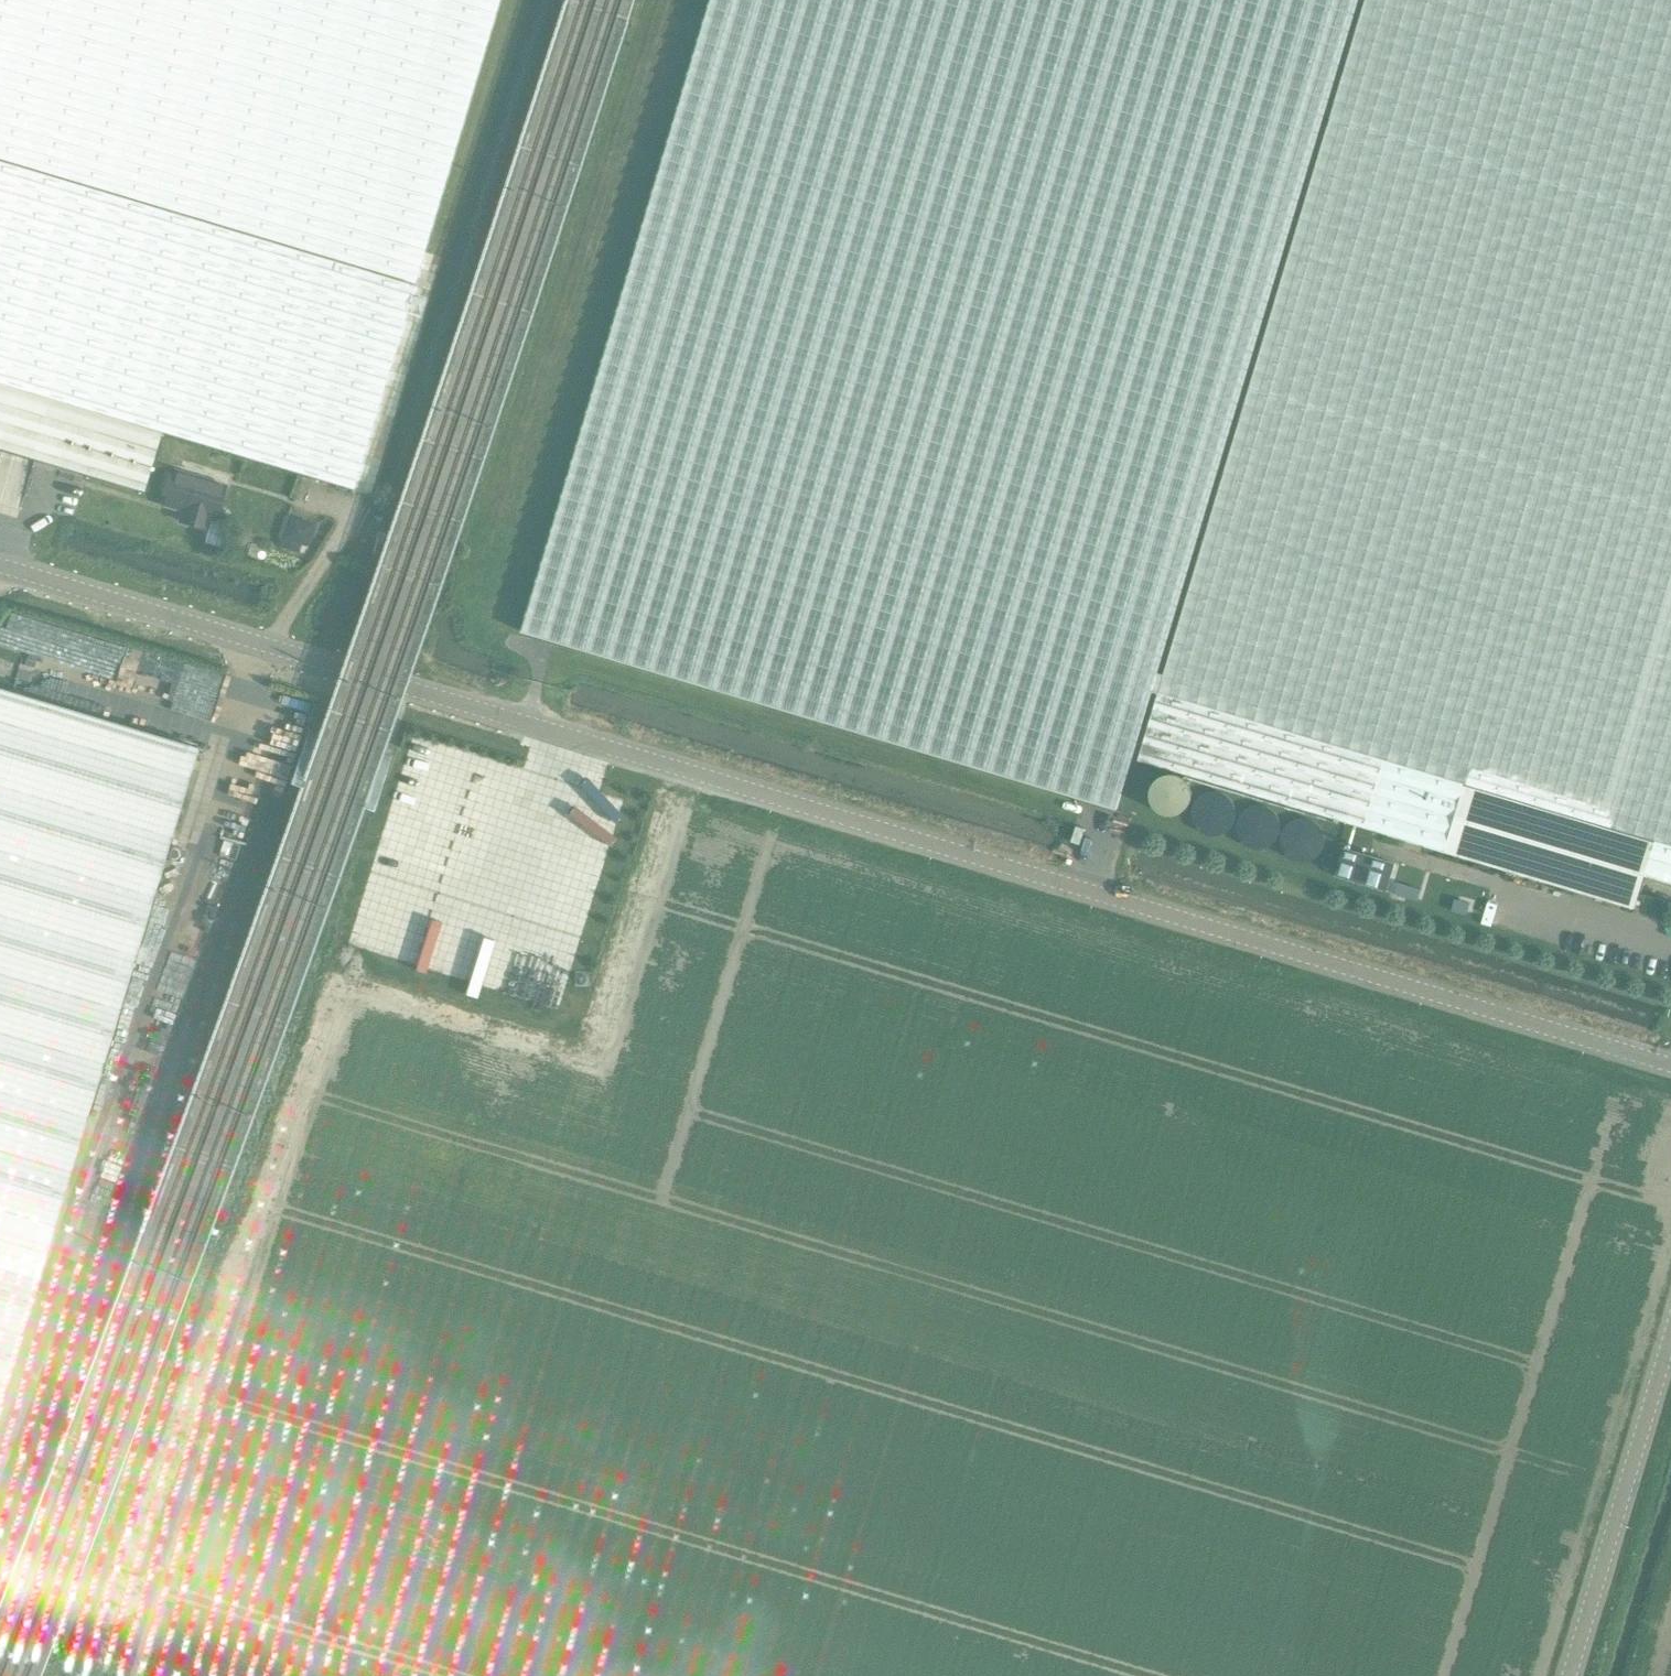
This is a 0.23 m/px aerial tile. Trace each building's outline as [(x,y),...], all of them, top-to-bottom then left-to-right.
[(161,431),(350,488),(356,468),(357,468),(496,0),(0,0),(0,384),(161,431)] [(523,632),(1083,799),(1117,809),(1359,0),(712,0),(523,632)] [(1654,842),(1644,875),(1670,883),(1670,0),(1366,0),(1138,761),(1374,831),(1441,851),(1461,785),(1654,842)] [(143,493),(149,472),(161,431),(0,384),(0,450),(143,493)] [(174,471),(164,505),(182,511),(179,521),(206,529),(209,519),(214,520),(224,486),(174,471)] [(196,749),(0,690),(0,1394),(196,749)] [(1644,875),(1654,842),(1461,785),(1441,851),(1634,909),(1644,875)]
